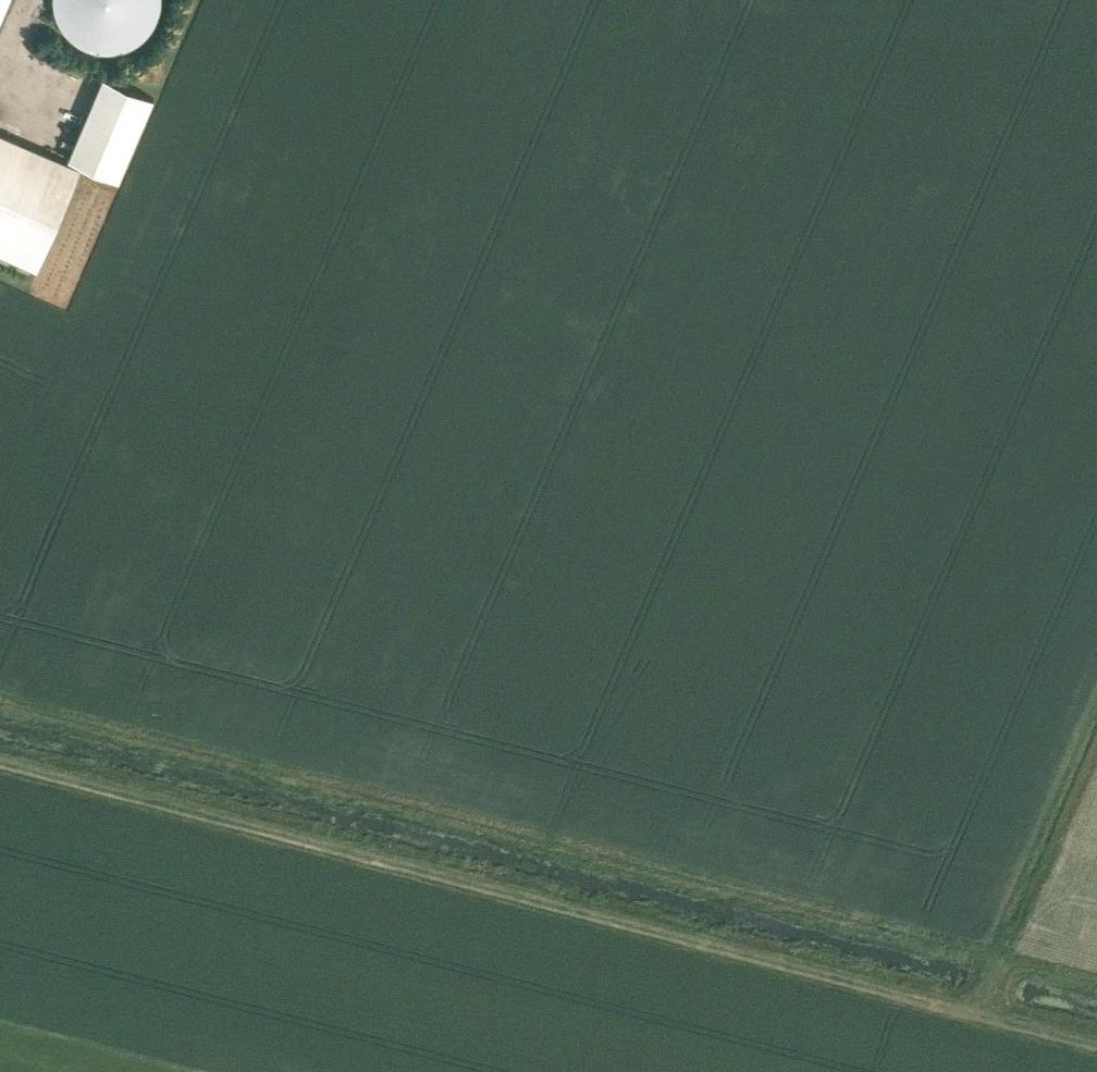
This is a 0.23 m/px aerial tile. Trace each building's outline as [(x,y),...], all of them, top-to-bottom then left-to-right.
[(10,0),(0,0),(0,22),(10,0)] [(104,76),(69,158),(119,179),(154,98),(104,76)] [(39,267),(83,165),(0,130),(0,250),(39,267)]
